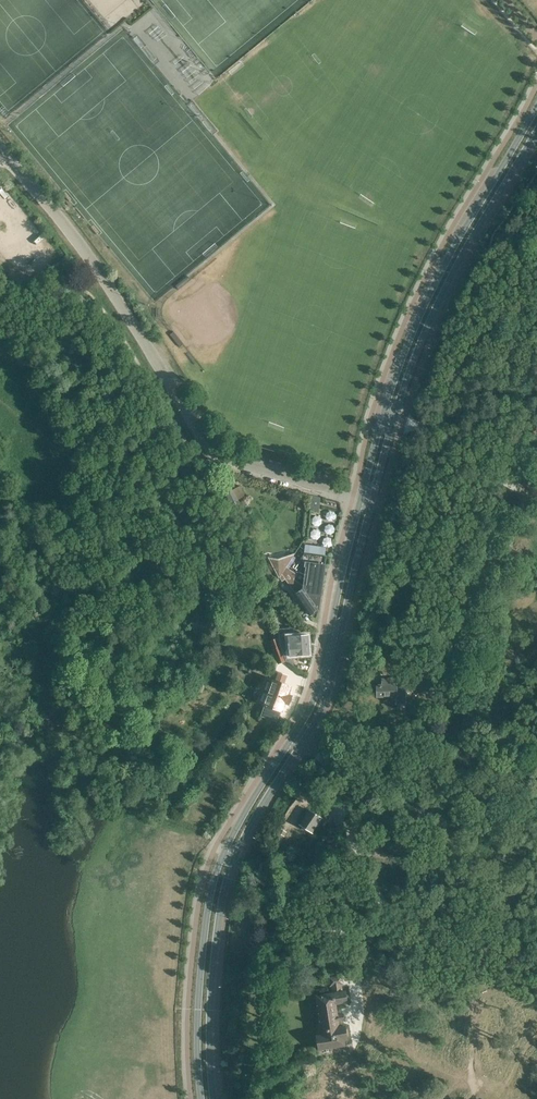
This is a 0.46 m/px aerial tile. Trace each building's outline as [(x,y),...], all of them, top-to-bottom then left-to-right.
[(238,500),(232,489),(225,493),(231,504),(238,500)] [(321,497),(311,494),(310,508),(319,511),(321,497)] [(310,593),(320,595),(326,556),(324,556),(326,547),(305,544),(304,553),(299,561),(296,560),(291,569),(290,569),(299,574),(296,578),(303,584),(303,588),(307,594),(310,593)] [(299,574),(290,569),(283,574),(296,593),(311,614),(316,611),(318,609),(320,595),(310,593),(307,594),(303,588),(303,584),(296,578),(299,574)] [(189,625),(196,635),(208,628),(208,627),(211,625),(206,618),(202,621),(200,618),(189,625)] [(282,637),(286,660),(286,661),(288,662),(289,662),(289,655),(296,654),(296,655),(310,653),(308,634),(294,636),(282,637)] [(286,660),(282,637),(277,638),(270,641),(279,663),(286,660)] [(415,668),(413,675),(423,679),(425,672),(415,668)] [(258,701),(265,704),(261,715),(266,716),(266,717),(267,719),(268,719),(269,720),(271,720),(273,719),(276,720),(281,710),(282,710),(285,702),(289,703),(292,695),(288,694),(291,686),(284,684),(287,676),(274,671),(272,673),(269,680),(266,679),(258,701)] [(377,685),(377,696),(396,695),(407,695),(407,684),(397,684),(396,678),(382,679),(383,685),(377,685)] [(300,824),(312,832),(322,817),(310,809),(300,824)] [(290,942),(296,932),(288,928),(283,938),(290,942)] [(349,1040),(347,1028),(345,1028),(344,1026),(339,1026),(338,1020),(340,1020),(340,1015),(337,1015),(335,1004),(346,1002),(345,991),(342,992),(340,984),(343,983),(342,976),(329,978),(330,985),(332,985),(333,993),(316,996),(322,1035),(317,1035),(319,1049),(346,1044),(345,1040),(349,1040)]
